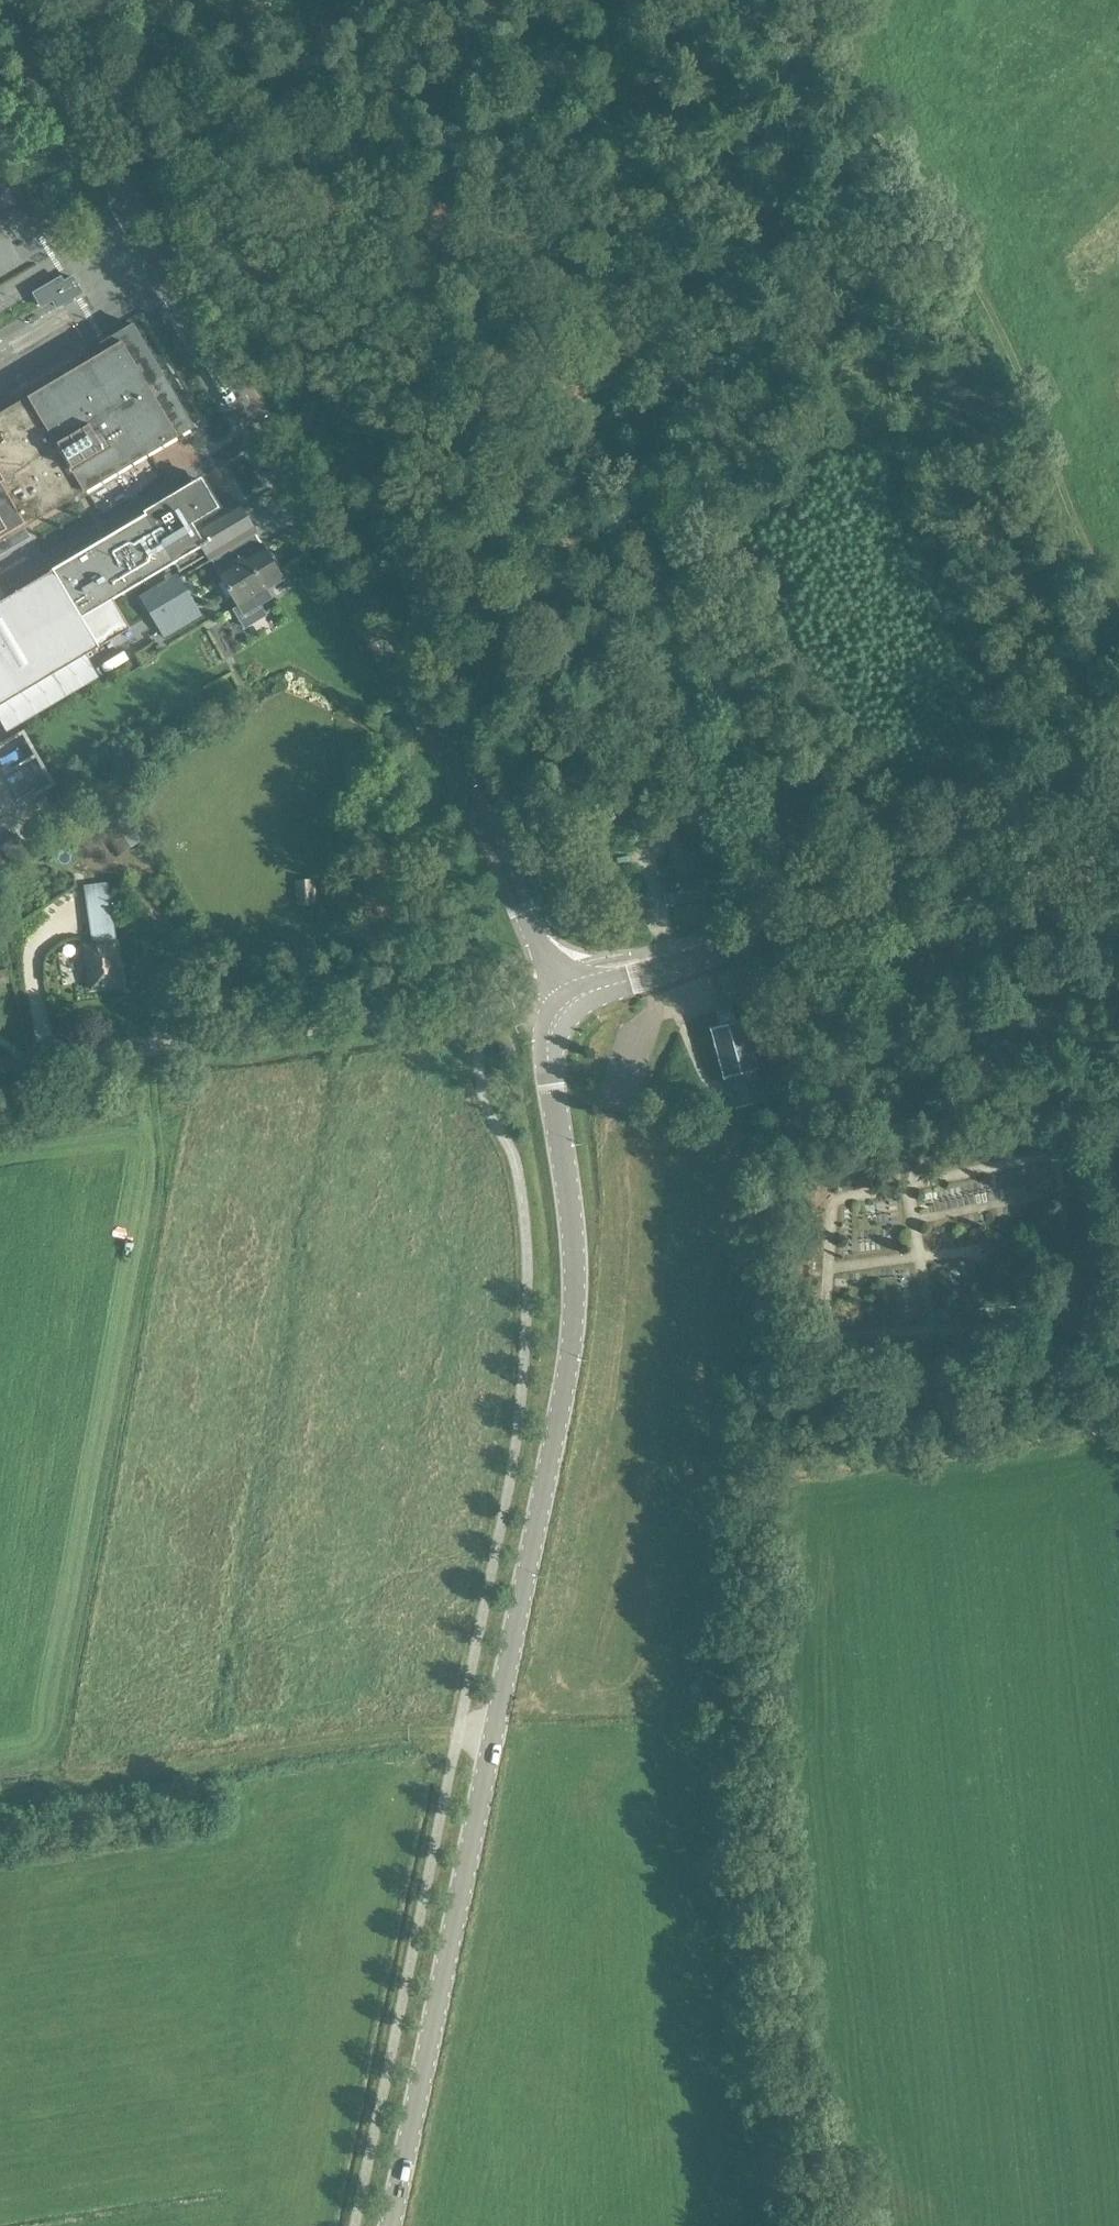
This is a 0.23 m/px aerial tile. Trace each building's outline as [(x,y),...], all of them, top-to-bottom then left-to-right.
[(61,275),(32,291),(41,306),(55,299),(58,304),(82,289),(73,274),(64,280),(61,275)] [(31,538),(24,527),(84,491),(178,436),(178,435),(194,426),(163,374),(133,323),(101,342),(105,350),(27,395),(0,411),(0,556),(31,538)] [(203,474),(143,510),(145,513),(175,562),(182,574),(207,558),(200,546),(199,544),(190,527),(223,508),(203,474)] [(223,508),(190,527),(199,544),(200,546),(207,558),(208,558),(221,579),(222,581),(217,583),(226,598),(231,595),(235,602),(237,606),(244,617),(261,606),(273,599),(268,590),(284,580),(278,570),(263,545),(261,546),(252,531),(254,530),(246,517),(236,500),(223,507),(223,508)] [(145,513),(53,568),(81,618),(117,598),(134,588),(133,586),(172,564),(175,562),(145,513)] [(88,653),(123,632),(134,626),(117,598),(81,618),(53,568),(5,595),(0,599),(0,705),(88,653)] [(180,577),(142,601),(164,637),(203,615),(180,577)] [(73,874),(69,855),(54,859),(58,877),(73,874)] [(315,880),(295,880),(296,905),(316,904),(315,880)] [(105,883),(88,886),(96,944),(113,942),(105,883)] [(96,944),(92,945),(85,946),(91,988),(123,984),(117,941),(113,942),(96,944)] [(756,1069),(757,1069),(758,1069),(745,1018),(734,1021),(730,1008),(717,1012),(721,1024),(710,1027),(724,1078),(725,1077),(727,1077),(756,1069)] [(756,1069),(727,1077),(735,1108),(764,1100),(756,1069)] [(706,1697),(712,1689),(708,1680),(698,1679),(692,1687),(696,1697),(706,1697)]
